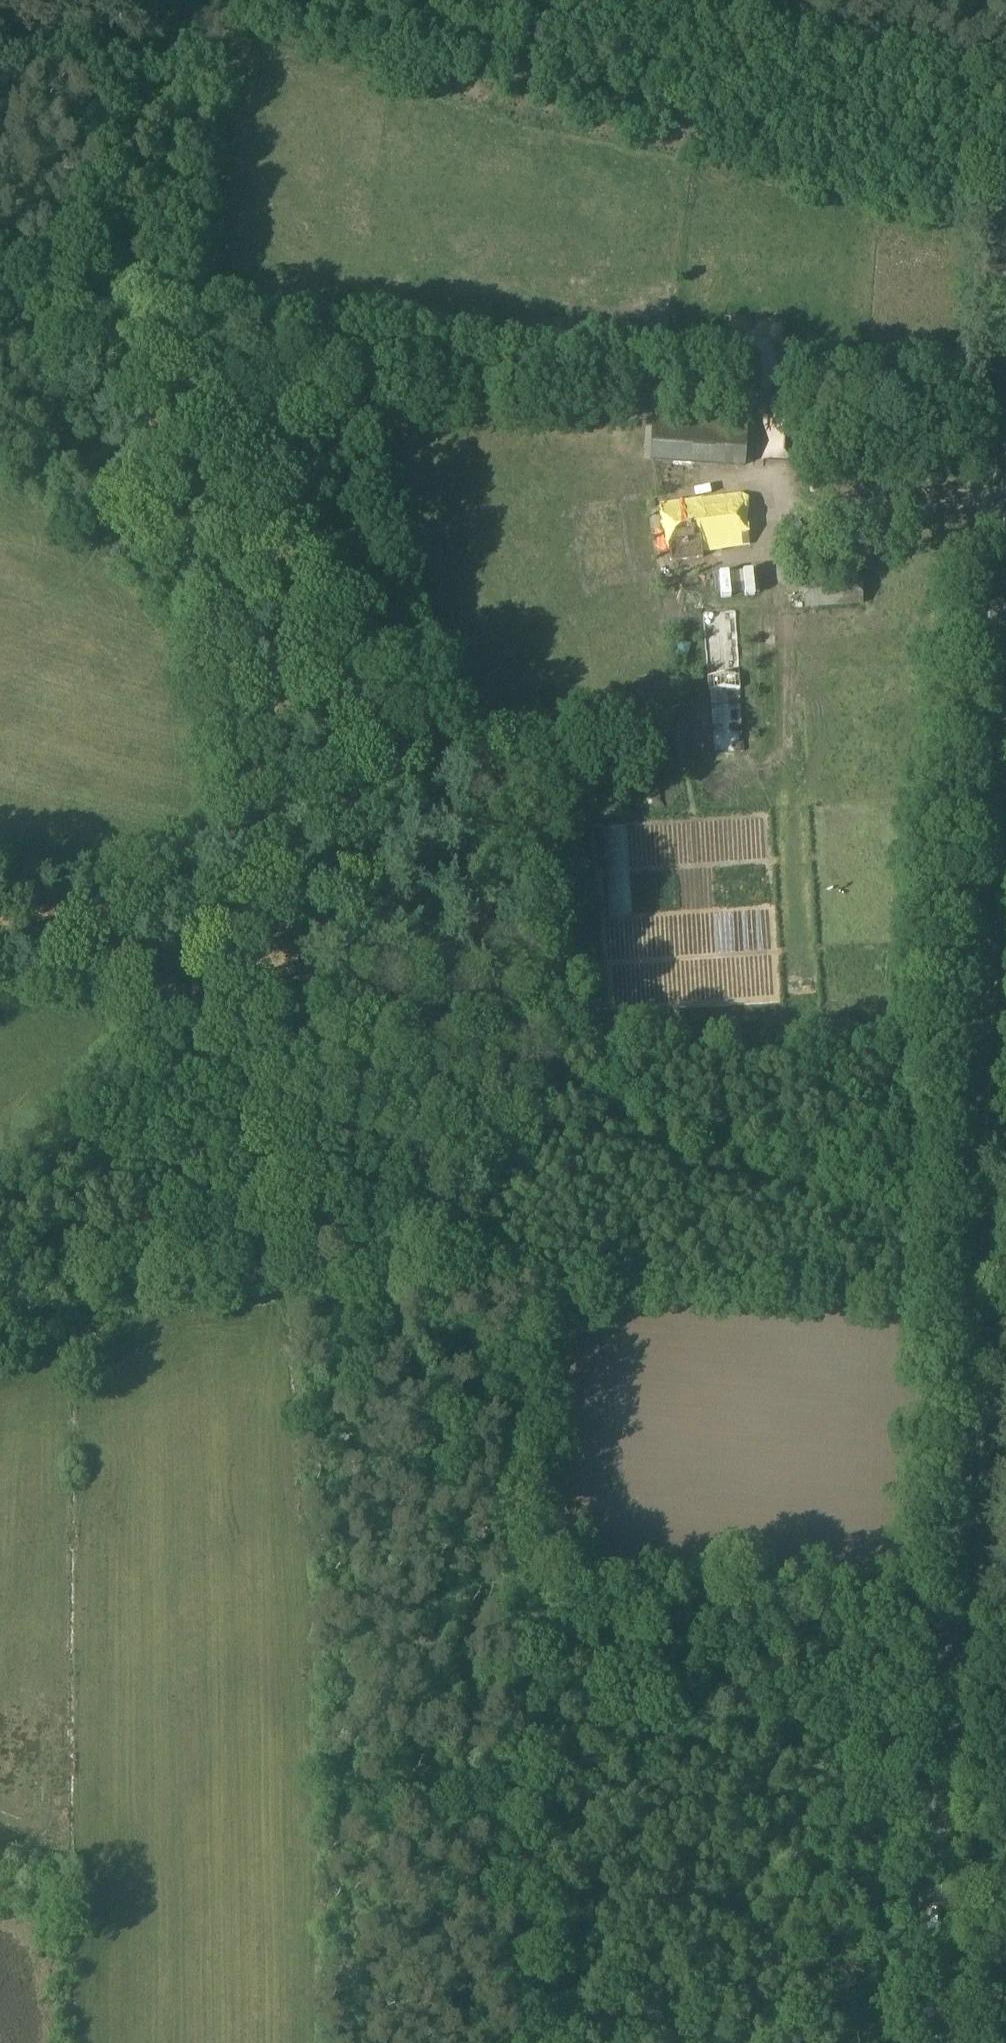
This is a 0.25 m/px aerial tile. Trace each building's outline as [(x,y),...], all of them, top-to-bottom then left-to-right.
[(651,408),(648,463),(744,468),(747,414),(651,408)] [(761,459),(801,462),(804,419),(765,416),(761,459)] [(700,551),(746,545),(739,493),(661,505),(670,563),(701,558),(700,551)] [(617,526),(618,537),(632,536),(631,524),(617,526)] [(805,609),(862,605),(860,573),(802,577),(805,609)] [(736,610),(702,613),(711,754),(713,754),(745,752),(736,610)]
